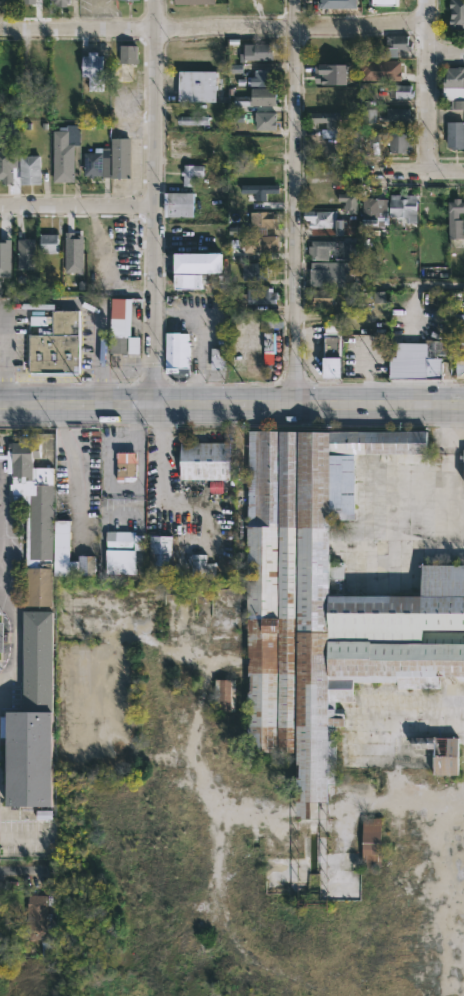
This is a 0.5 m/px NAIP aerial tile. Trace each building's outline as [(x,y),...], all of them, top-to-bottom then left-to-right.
[(358,0),(318,0),(318,8),(358,8),(358,0)] [(449,33),(449,0),(463,0),(463,33),(449,33)] [(407,36),(407,42),(411,42),(412,51),(397,51),(397,58),(386,58),(386,36),(407,36)] [(327,39),(327,50),(332,50),(332,56),(311,56),(311,54),(307,54),(307,43),(311,43),(311,39),(327,39)] [(137,58),(137,62),(135,63),(118,63),(119,44),(136,44),(136,58),(137,58)] [(273,60),(239,60),(239,52),(241,52),(241,44),(273,44),(273,60)] [(96,52),(96,56),(103,56),(103,92),(88,92),(88,78),(81,78),(81,56),(87,56),(87,52),(96,52)] [(401,60),(401,73),(396,73),(396,79),(361,79),(361,60),(401,60)] [(350,64),(350,84),(314,84),(315,64),(350,64)] [(446,68),(463,67),(463,108),(455,108),(455,101),(442,100),(443,77),(446,77),(446,68)] [(274,69),(274,74),(277,74),(277,80),(274,81),(274,87),(250,87),(249,77),(254,77),(254,69),(274,69)] [(214,71),(214,95),(221,95),(221,101),(178,101),(178,71),(214,71)] [(410,83),(410,90),(412,90),(412,96),(410,96),(410,97),(389,97),(389,94),(383,94),(384,87),(395,87),(395,83),(410,83)] [(276,106),(251,105),(251,88),(276,89),(276,106)] [(336,91),(336,104),(338,104),(338,106),(336,106),(336,108),(308,108),(308,91),(336,91)] [(408,121),(378,121),(378,115),(386,115),(386,108),(409,108),(408,121)] [(363,122),(375,123),(376,110),(364,109),(363,122)] [(339,120),(339,125),(336,125),(336,130),(325,130),(325,122),(310,123),(309,113),(346,111),(346,119),(339,120)] [(275,131),(254,130),(255,112),(276,113),(275,131)] [(208,125),(208,117),(179,116),(178,124),(208,125)] [(463,122),(463,150),(451,150),(451,142),(446,142),(446,122),(463,122)] [(74,147),(74,183),(52,183),(52,167),(50,167),(50,157),(52,157),(52,131),(65,131),(65,125),(79,125),(79,147),(74,147)] [(411,134),(410,155),(388,155),(388,146),(387,146),(387,143),(369,142),(369,133),(411,134)] [(115,180),(110,180),(110,138),(129,138),(129,180),(115,180)] [(2,177),(0,177),(0,150),(12,150),(12,183),(2,183),(2,177)] [(93,176),(93,178),(83,177),(83,153),(102,153),(102,176),(93,176)] [(27,185),(18,185),(19,156),(40,156),(39,186),(27,185)] [(203,164),(202,176),(193,176),(192,179),(194,179),(194,181),(192,181),(192,186),(182,186),(183,175),(180,175),(181,170),(183,170),(183,163),(203,164)] [(275,185),(278,186),(278,194),(266,194),(266,202),(254,202),(254,196),(241,196),(241,185),(275,185)] [(357,193),(357,214),(344,214),(344,210),(342,210),(342,205),(344,205),(344,202),(337,202),(337,194),(357,193)] [(163,218),(163,194),(193,194),(193,218),(163,218)] [(416,195),(416,225),(406,225),(406,216),(391,216),(392,195),(416,195)] [(377,228),(363,228),(363,199),(386,199),(386,226),(377,226),(377,228)] [(461,202),(463,202),(463,213),(458,213),(458,219),(463,219),(463,242),(448,242),(447,202),(454,202),(454,199),(461,199),(461,202)] [(272,210),(272,214),(277,214),(277,227),(253,227),(253,209),(272,210)] [(313,210),(336,211),(336,218),(343,219),(343,232),(334,232),(334,227),(309,226),(309,220),(303,220),(303,210),(313,210)] [(229,234),(246,235),(246,227),(229,226),(229,234)] [(266,233),(266,235),(275,235),(275,251),(255,251),(255,228),(266,229),(266,233)] [(49,229),(49,233),(57,233),(57,252),(39,252),(39,233),(43,233),(43,229),(49,229)] [(82,273),(64,273),(64,232),(78,232),(78,236),(82,236),(82,273)] [(27,268),(17,268),(18,239),(24,239),(24,237),(35,237),(34,268),(27,268)] [(10,277),(0,277),(0,239),(4,239),(10,239),(10,277)] [(326,248),(326,260),(311,259),(312,253),(308,253),(308,245),(311,245),(311,239),(331,239),(331,248),(326,248)] [(358,242),(358,259),(341,259),(341,242),(358,242)] [(221,271),(174,271),(174,250),(221,250),(221,271)] [(267,261),(267,267),(271,267),(272,276),(267,276),(267,279),(243,280),(242,262),(267,261)] [(328,267),(345,268),(345,285),(309,285),(309,268),(311,268),(311,262),(328,262),(328,267)] [(201,287),(174,287),(174,273),(205,274),(204,287),(201,287)] [(272,287),(272,291),(275,291),(276,303),(247,303),(247,287),(272,287)] [(332,305),(312,305),(313,288),(333,288),(332,305)] [(138,351),(110,352),(111,297),(126,297),(125,336),(139,336),(138,351)] [(79,309),(79,372),(29,372),(29,334),(52,334),(51,322),(46,322),(46,325),(30,325),(30,310),(44,310),(44,314),(51,314),(51,309),(79,309)] [(324,375),(323,375),(323,332),(329,332),(329,320),(341,320),(341,375),(324,375)] [(188,331),(188,341),(189,341),(189,373),(165,373),(165,331),(188,331)] [(445,338),(445,346),(450,346),(450,360),(442,360),(442,378),(389,378),(389,356),(395,356),(395,342),(425,342),(425,338),(445,338)] [(224,368),(210,369),(210,348),(226,347),(226,368),(224,368)] [(456,352),(463,352),(463,370),(460,374),(456,374),(456,352)] [(421,564),(463,564),(463,676),(439,676),(439,688),(397,688),(397,681),(353,681),(353,701),(335,701),(335,708),(344,708),(344,726),(328,726),(328,819),(296,819),(296,752),(247,752),(247,693),(250,693),(250,676),(247,676),(247,430),(426,430),(426,453),(354,453),(354,519),(330,519),(330,561),(344,561),(344,594),(421,594),(421,564)] [(6,458),(0,458),(0,453),(7,453),(7,449),(8,449),(8,442),(19,441),(19,439),(25,439),(25,441),(39,441),(39,444),(41,444),(41,449),(39,449),(39,451),(40,451),(40,455),(39,455),(39,457),(32,457),(33,466),(45,466),(45,464),(49,464),(49,467),(53,467),(53,519),(70,519),(70,560),(78,560),(78,555),(95,555),(95,577),(52,576),(52,606),(24,606),(24,567),(26,567),(26,500),(7,500),(6,458)] [(211,479),(180,479),(180,441),(230,441),(230,479),(211,479)] [(132,482),(117,482),(116,452),(137,451),(137,477),(132,482)] [(135,531),(135,534),(144,534),(144,549),(135,549),(135,574),(105,573),(106,531),(135,531)] [(171,573),(149,572),(149,535),(172,535),(171,573)] [(212,562),(212,577),(190,576),(191,553),(206,554),(206,562),(212,562)] [(52,611),(50,806),(5,805),(6,737),(0,736),(0,716),(5,716),(5,711),(22,711),(23,611),(52,611)] [(235,711),(214,711),(215,679),(235,679),(235,711)] [(458,737),(458,775),(434,775),(434,748),(412,748),(412,737),(458,737)] [(381,868),(362,868),(362,818),(381,818),(381,868)] [(40,940),(27,940),(28,894),(46,894),(45,935),(40,935),(40,940)]
